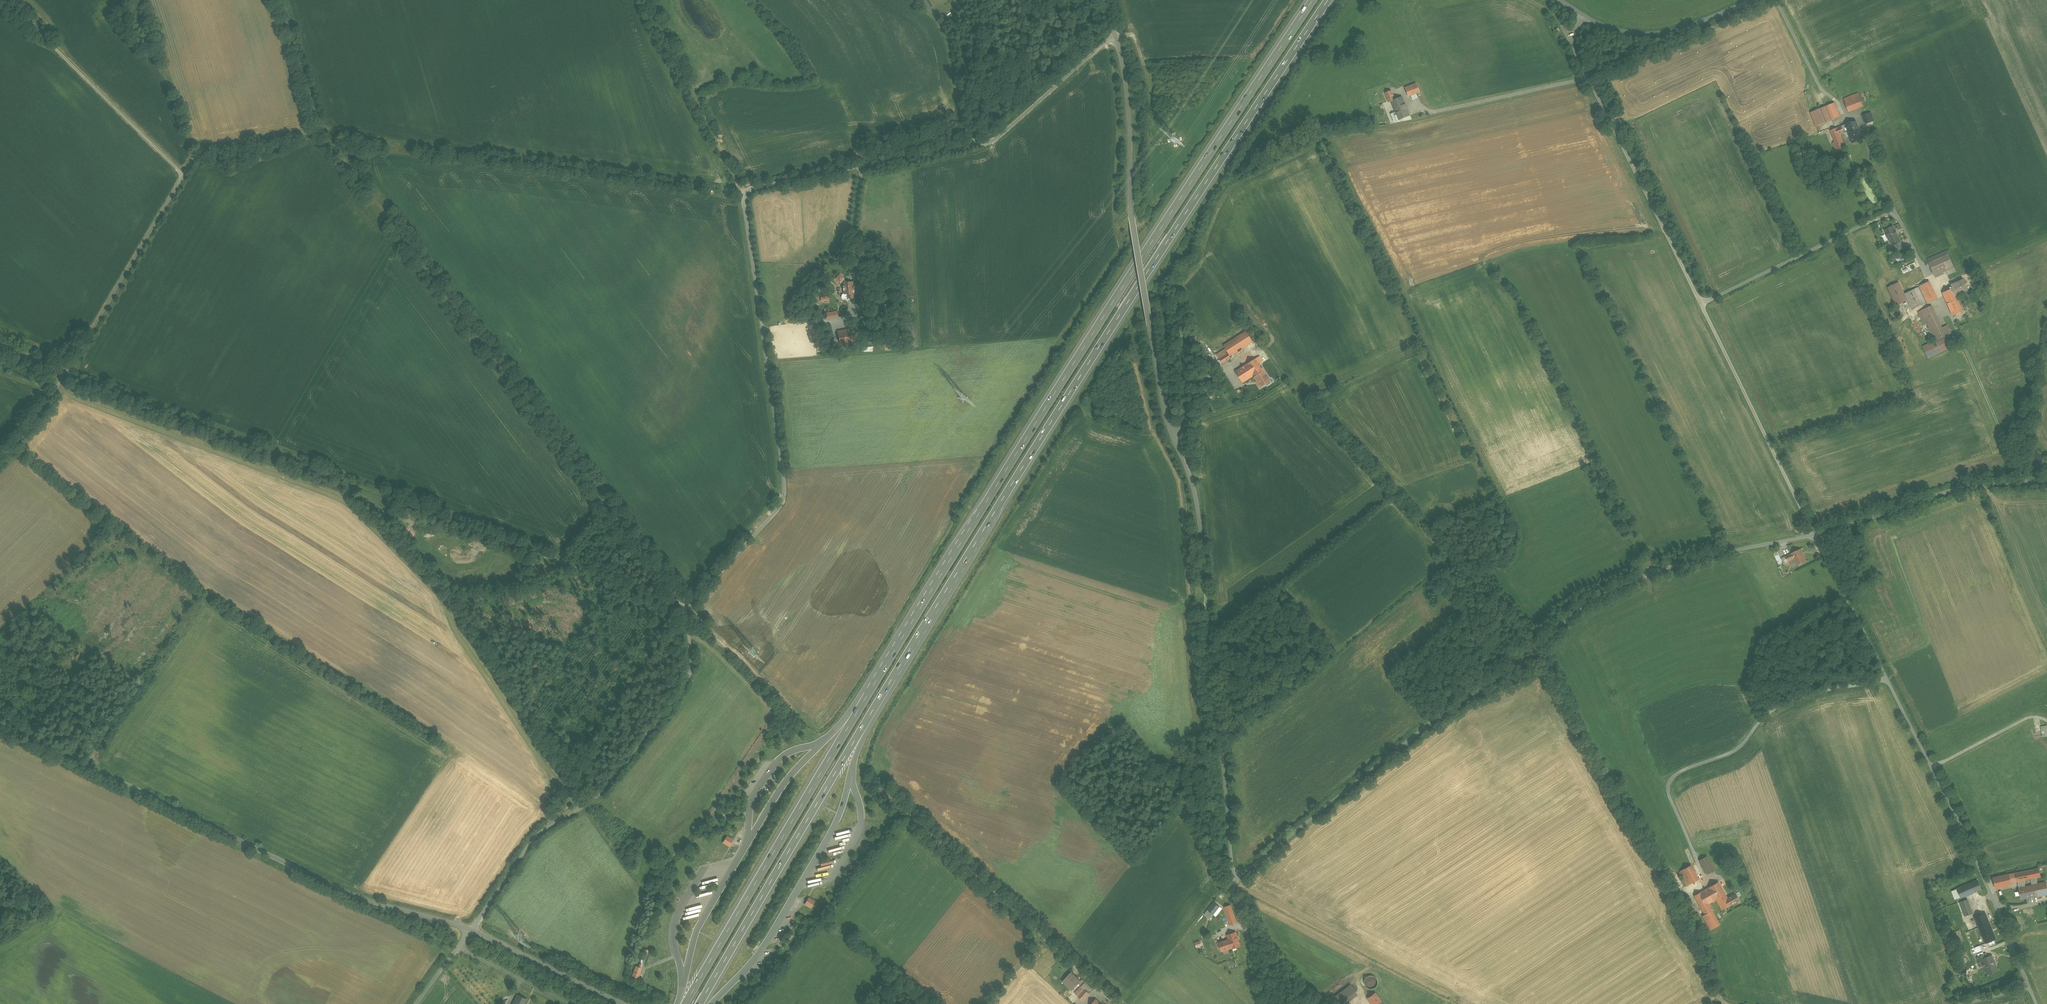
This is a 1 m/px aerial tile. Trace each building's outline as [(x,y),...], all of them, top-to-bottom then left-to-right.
[(1416,83),(1405,88),(1408,96),(1420,92),(1416,83)] [(1391,90),(1385,93),(1389,102),(1391,101),(1395,99),(1391,90)] [(1858,93),(1843,99),(1849,112),(1863,106),(1858,93)] [(1395,99),(1391,101),(1399,120),(1409,116),(1402,97),(1395,99)] [(1834,103),(1826,106),(1832,120),(1840,117),(1834,103)] [(1826,122),(1832,120),(1826,106),(1810,112),(1816,127),(1826,123),(1826,122)] [(1875,120),(1871,111),(1862,115),(1866,124),(1875,120)] [(1387,114),(1378,117),(1381,124),(1389,121),(1387,114)] [(1855,121),(1831,130),(1835,142),(1833,143),(1836,153),(1845,149),(1840,134),(1848,131),(1847,130),(1857,126),(1855,121)] [(1857,126),(1847,130),(1848,131),(1852,143),(1862,139),(1857,126)] [(1901,240),(1894,225),(1884,230),(1887,235),(1886,235),(1888,240),(1889,240),(1891,245),(1901,240)] [(1153,232),(1145,243),(1148,244),(1155,233),(1153,232)] [(1904,248),(1901,241),(1893,245),(1897,252),(1904,248)] [(1946,251),(1928,259),(1936,277),(1943,273),(1942,271),(1946,270),(1948,274),(1955,271),(1946,251)] [(1964,279),(1951,285),(1952,288),(1956,296),(1969,290),(1964,279)] [(1930,281),(1919,286),(1919,287),(1926,302),(1927,303),(1938,298),(1930,281)] [(853,282),(843,282),(843,294),(844,294),(844,298),(849,298),(849,294),(853,294),(853,282)] [(1904,294),(1905,293),(1899,282),(1887,288),(1897,306),(1908,301),(1904,294)] [(1905,293),(1904,294),(1908,301),(1912,310),(1926,302),(1919,287),(1905,293)] [(1956,296),(1952,288),(1943,293),(1953,316),(1963,311),(1956,296)] [(1942,327),(1932,305),(1918,312),(1924,325),(1928,323),(1935,341),(1946,336),(1942,327)] [(1899,309),(1898,309),(1897,308),(1896,308),(1895,308),(1894,308),(1894,309),(1893,309),(1892,310),(1891,311),(1891,312),(1891,313),(1891,314),(1891,315),(1891,316),(1892,316),(1892,317),(1893,318),(1894,318),(1895,318),(1896,319),(1897,318),(1898,318),(1899,318),(1899,317),(1900,317),(1900,316),(1901,315),(1901,314),(1901,313),(1901,312),(1901,311),(1900,310),(1899,309)] [(1947,325),(1942,327),(1946,336),(1952,334),(1947,325)] [(853,329),(839,332),(841,344),(856,341),(853,329)] [(1246,331),(1224,346),(1230,356),(1253,341),(1246,331)] [(1946,336),(1935,341),(1923,346),(1929,358),(1952,348),(1946,336)] [(1228,353),(1219,358),(1222,363),(1231,358),(1228,353)] [(1255,359),(1235,371),(1242,382),(1253,375),(1262,370),(1255,359)] [(1262,370),(1253,375),(1258,383),(1257,383),(1260,388),(1270,381),(1266,373),(1265,374),(1262,370)] [(1800,549),(1790,553),(1793,559),(1796,566),(1806,561),(1800,549)] [(1778,552),(1774,554),(1779,566),(1783,564),(1778,552)] [(1790,553),(1785,556),(1787,561),(1793,559),(1790,553)] [(726,835),(721,842),(728,846),(732,839),(726,835)] [(1715,870),(1707,856),(1700,860),(1708,873),(1715,870)] [(1691,865),(1680,871),(1688,885),(1699,879),(1691,865)] [(2039,868),(2016,873),(2017,881),(2029,879),(2040,876),(2039,868)] [(2016,873),(2009,874),(2011,883),(2017,881),(2016,873)] [(2009,874),(1993,878),(1996,888),(2011,884),(2011,883),(2009,874)] [(2029,879),(2017,881),(2019,888),(2031,885),(2030,882),(2029,879)] [(1978,880),(1957,889),(1961,897),(1961,898),(1982,889),(1978,880)] [(1719,882),(1694,895),(1705,914),(1703,915),(1711,930),(1720,925),(1708,904),(1716,900),(1715,897),(1724,892),(1719,882)] [(2019,888),(2021,899),(2046,893),(2046,886),(2046,882),(2031,885),(2019,888)] [(1957,889),(1952,891),(1956,899),(1961,897),(1957,889)] [(1735,894),(1728,898),(1724,892),(1715,897),(1716,900),(1722,910),(1739,900),(1735,894)] [(803,904),(810,909),(815,901),(807,897),(803,904)] [(1964,900),(1960,902),(1965,916),(1969,915),(1969,912),(1964,900)] [(1222,908),(1214,902),(1204,914),(1210,919),(1213,915),(1216,916),(1222,908)] [(1232,909),(1226,911),(1230,924),(1236,922),(1232,909)] [(1985,914),(1975,918),(1978,926),(1988,921),(1985,914)] [(1200,929),(1205,932),(1209,921),(1204,919),(1200,929)] [(1988,921),(1978,926),(1985,943),(1995,939),(1988,921)] [(764,937),(767,939),(774,926),(771,924),(764,937)] [(1974,929),(1966,932),(1969,940),(1973,948),(1980,945),(1974,929)] [(1236,932),(1227,935),(1229,940),(1220,943),(1222,948),(1230,945),(1232,949),(1240,946),(1236,932)] [(1969,940),(1964,942),(1966,947),(1967,950),(1967,951),(1973,948),(1969,940)] [(1031,964),(1039,956),(1034,952),(1027,959),(1031,964)] [(1991,955),(1985,957),(1984,954),(1976,957),(1978,962),(1983,960),(1984,964),(1983,964),(1984,966),(1988,974),(1997,970),(1991,955)] [(642,968),(636,966),(632,976),(638,978),(642,968)] [(1080,981),(1071,972),(1063,982),(1072,990),(1080,981)] [(1373,989),(1377,978),(1366,974),(1362,985),(1373,989)] [(1093,990),(1085,982),(1075,993),(1083,1001),(1093,990)] [(1342,1003),(1346,1003),(1358,995),(1351,985),(1336,996),(1342,1003)] [(1375,993),(1368,998),(1373,1003),(1384,1003),(1375,993)] [(514,1003),(524,1003),(527,999),(518,995),(514,1003)]
